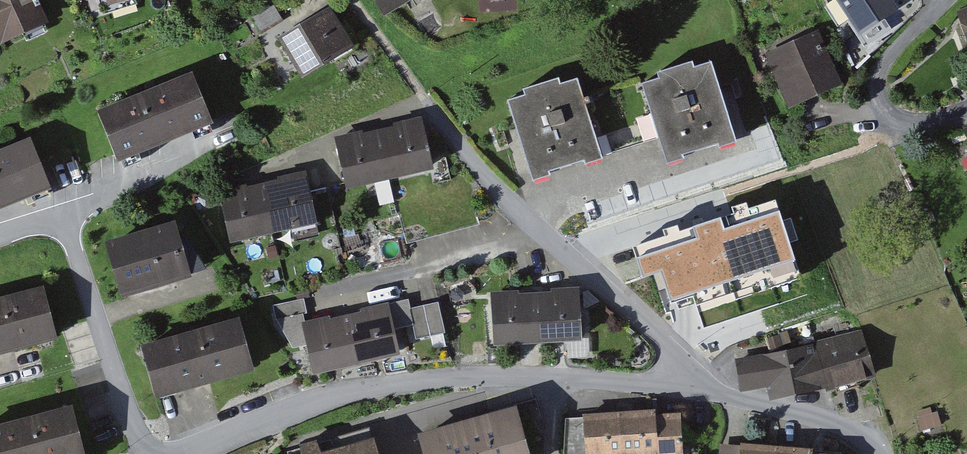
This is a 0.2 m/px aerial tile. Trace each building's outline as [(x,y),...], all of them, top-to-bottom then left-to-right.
[(43,23),(32,0),(0,0),(0,43),(43,23)] [(385,14),(410,0),(378,0),(385,14)] [(861,38),(900,13),(891,0),(836,0),(861,38)] [(959,12),(966,39),(966,9),(959,12)] [(328,10),(275,43),(299,81),(351,49),(328,10)] [(768,56),(792,107),(835,87),(811,36),(768,56)] [(639,82),(661,163),(731,144),(708,63),(639,82)] [(95,115),(113,161),(207,124),(189,79),(95,115)] [(507,102),(529,183),(599,164),(576,83),(507,102)] [(334,149),(344,191),(431,171),(421,129),(334,149)] [(58,188),(40,143),(0,158),(0,210),(58,188)] [(223,197),(231,242),(313,228),(305,183),(223,197)] [(707,215),(740,324),(795,308),(761,198),(707,215)] [(113,247),(127,294),(198,273),(182,224),(113,247)] [(61,338),(49,291),(0,303),(0,353),(61,338)] [(492,301),(494,347),(582,342),(579,296),(492,301)] [(298,329),(309,376),(399,356),(388,309),(298,329)] [(143,351),(155,398),(252,374),(241,327),(143,351)] [(859,333),(735,364),(743,394),(774,386),(778,403),(871,380),(859,333)] [(422,453),(528,453),(515,409),(417,436),(422,453)] [(79,410),(0,430),(0,453),(90,453),(79,410)] [(574,420),(576,453),(679,453),(677,414),(574,420)] [(322,453),(375,453),(371,440),(322,453)]
